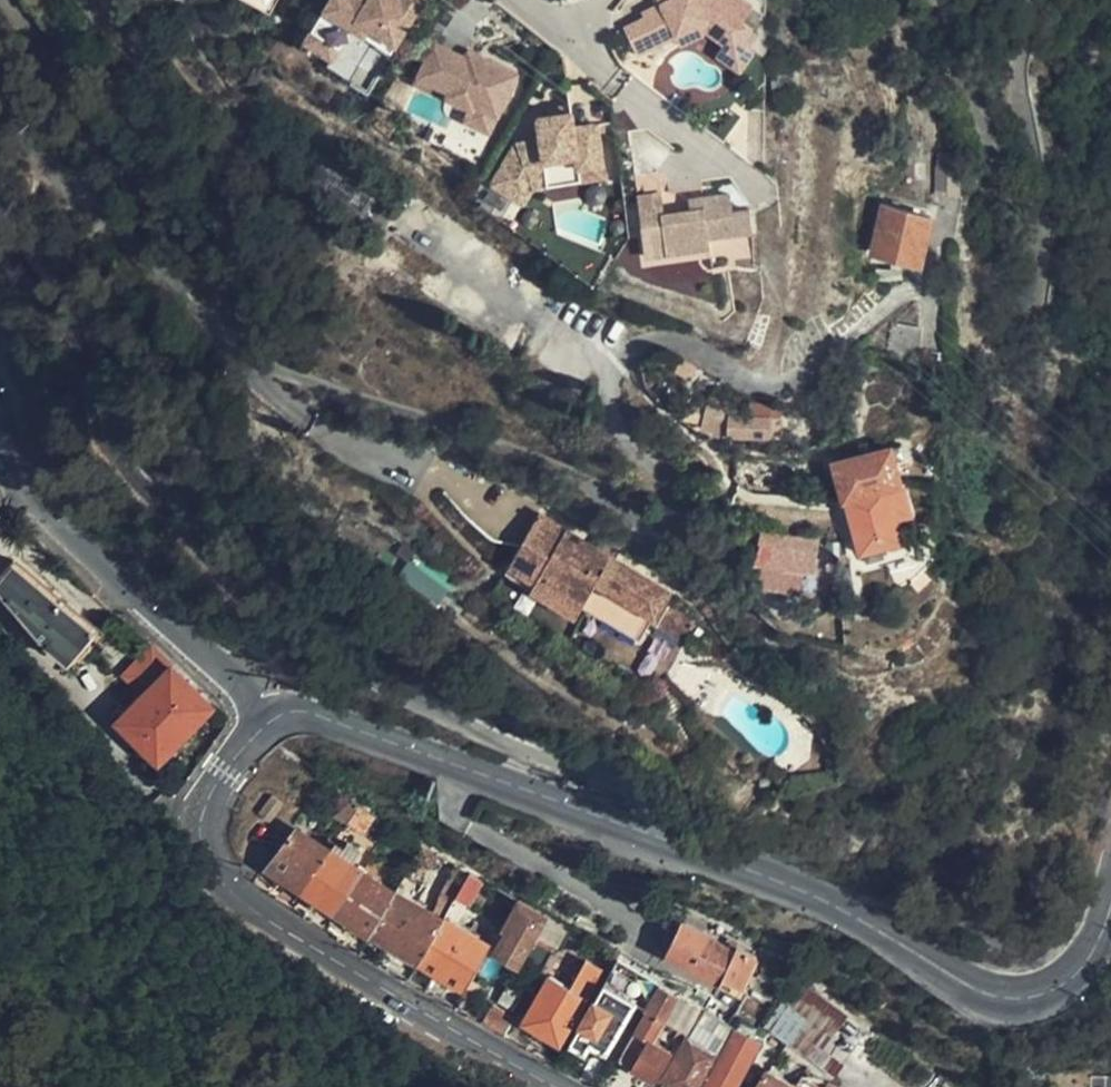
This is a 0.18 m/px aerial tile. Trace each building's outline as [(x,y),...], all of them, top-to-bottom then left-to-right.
[(243,1),(266,24),(273,8),(277,0),(244,0),(243,1)] [(424,0),(402,0),(401,1),(399,0),(370,0),(370,1),(369,0),(351,0),(351,1),(349,0),(331,0),(312,32),(342,50),(353,33),(390,56),(424,0)] [(640,55),(678,37),(703,25),(708,34),(724,45),(716,56),(740,73),(755,51),(744,44),(754,30),(742,22),(753,7),(744,0),(661,0),(663,4),(644,12),(647,18),(626,27),(640,55)] [(678,37),(683,46),(708,34),(703,25),(678,37)] [(342,50),(312,32),(305,43),(335,62),(342,50)] [(497,116),(517,78),(470,53),(467,60),(436,44),(420,75),(452,92),(448,97),(473,109),(475,105),(497,116)] [(420,75),(417,81),(448,97),(452,92),(420,75)] [(473,109),(466,122),(488,134),(497,116),(475,105),(473,109)] [(546,119),(566,114),(565,108),(545,113),(546,119)] [(595,131),(593,122),(570,127),(566,114),(546,119),(534,121),(539,143),(515,149),(491,187),(514,202),(527,180),(577,167),(579,178),(604,172),(595,131)] [(593,122),(595,131),(610,128),(608,119),(593,122)] [(935,195),(957,194),(956,149),(933,149),(935,195)] [(527,180),(514,202),(524,208),(535,189),(579,178),(577,167),(527,180)] [(756,230),(752,209),(735,211),(732,194),(705,198),(706,209),(693,211),(666,215),(663,194),(647,197),(648,207),(641,208),(645,234),(666,231),(669,254),(713,247),(711,237),(756,230)] [(648,207),(647,197),(639,198),(641,208),(648,207)] [(705,198),(691,200),(693,211),(706,209),(705,198)] [(919,265),(929,217),(883,207),(872,254),(919,265)] [(666,231),(645,234),(648,256),(669,254),(666,231)] [(622,238),(624,265),(642,263),(639,237),(622,238)] [(918,359),(922,327),(893,324),(889,355),(918,359)] [(770,431),(770,412),(750,412),(737,412),(737,398),(711,399),(711,409),(709,409),(709,431),(770,431)] [(750,398),(750,412),(770,412),(770,431),(786,432),(787,398),(750,398)] [(865,453),(862,443),(852,445),(855,456),(865,453)] [(898,443),(889,446),(892,461),(903,458),(898,443)] [(889,446),(865,453),(855,456),(834,462),(858,551),(861,550),(882,545),(900,540),(896,516),(907,513),(892,461),(889,446)] [(652,623),(667,597),(670,592),(616,561),(596,549),(543,519),(509,577),(579,618),(586,607),(643,640),(652,623)] [(596,549),(616,561),(624,546),(604,535),(596,549)] [(775,542),(772,563),(813,568),(816,550),(775,542)] [(882,545),(861,550),(868,564),(881,560),(882,545)] [(12,563),(0,578),(0,593),(38,639),(68,663),(94,630),(12,563)] [(703,618),(667,597),(652,623),(689,643),(703,618)] [(157,763),(210,708),(150,649),(116,685),(124,692),(132,684),(144,696),(116,724),(157,763)] [(268,822),(281,803),(273,797),(259,815),(268,822)] [(345,824),(353,813),(344,807),(336,818),(345,824)] [(363,819),(353,813),(345,824),(355,831),(363,819)] [(265,871),(300,892),(333,842),(324,836),(317,845),(295,829),(265,871)] [(391,845),(381,839),(375,849),(384,855),(391,845)] [(300,892),(334,913),(361,871),(348,863),(358,847),(346,840),(341,847),(333,842),(300,892)] [(361,871),(334,913),(370,934),(394,892),(361,871)] [(487,947),(491,941),(450,918),(473,878),(465,874),(449,904),(440,920),(487,947)] [(419,883),(403,875),(394,892),(409,901),(419,883)] [(394,892),(370,934),(417,962),(440,920),(449,904),(440,898),(430,915),(409,901),(394,892)] [(537,934),(553,943),(561,930),(514,902),(491,941),(487,947),(514,964),(534,929),(539,932),(537,934)] [(440,920),(417,962),(462,990),(487,947),(440,920)] [(731,990),(744,954),(724,946),(721,952),(666,930),(654,960),(731,990)] [(613,960),(566,1042),(582,1051),(586,1043),(601,1051),(632,1000),(641,1006),(655,984),(613,960)] [(553,1040),(596,969),(582,962),(566,988),(546,976),(521,1021),(553,1040)] [(655,984),(641,1006),(643,1008),(616,1058),(651,1079),(666,1050),(647,1037),(659,1017),(656,1015),(660,1007),(690,1026),(698,1009),(655,984)] [(861,1031),(793,984),(764,1025),(832,1073),(861,1031)] [(658,1086),(700,1086),(718,1055),(714,1052),(728,1026),(698,1009),(690,1026),(685,1035),(660,1083),(658,1086)] [(485,1015),(480,1024),(490,1030),(494,1021),(485,1015)] [(761,1038),(759,1036),(752,1040),(733,1029),(718,1055),(700,1086),(733,1086),(761,1038)] [(796,1062),(778,1050),(763,1075),(783,1086),(822,1086),(796,1062)] [(763,1075),(757,1086),(783,1086),(763,1075)]
